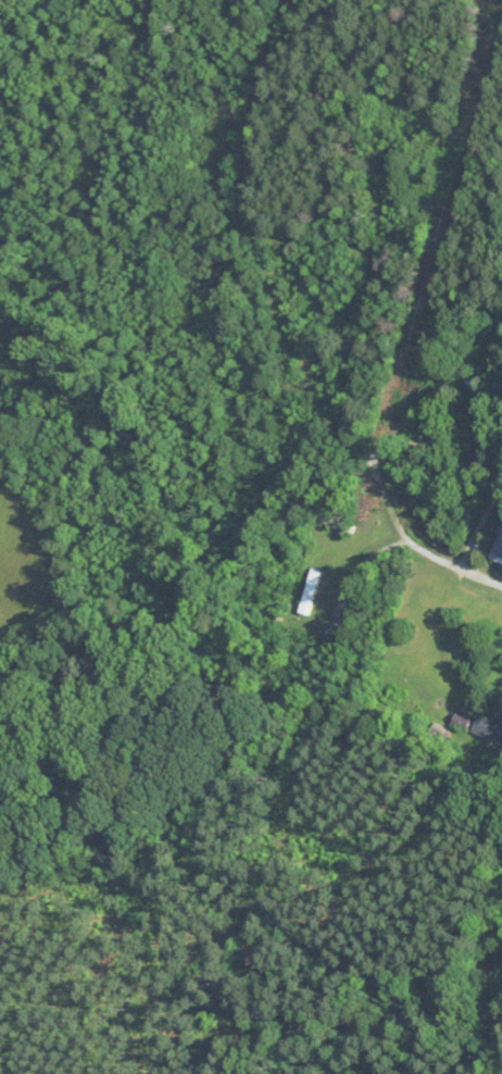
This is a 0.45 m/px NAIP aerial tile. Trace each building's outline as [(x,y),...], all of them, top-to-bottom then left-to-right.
[(425,452),(428,439),(412,436),(410,449),(425,452)] [(501,565),(501,532),(491,561),(501,565)] [(328,573),(305,568),(299,594),(304,595),(300,613),(311,615),(315,599),(322,601),(328,573)] [(481,712),(472,732),(501,745),(501,722),(481,712)] [(454,724),(468,730),(472,721),(458,714),(454,724)]
